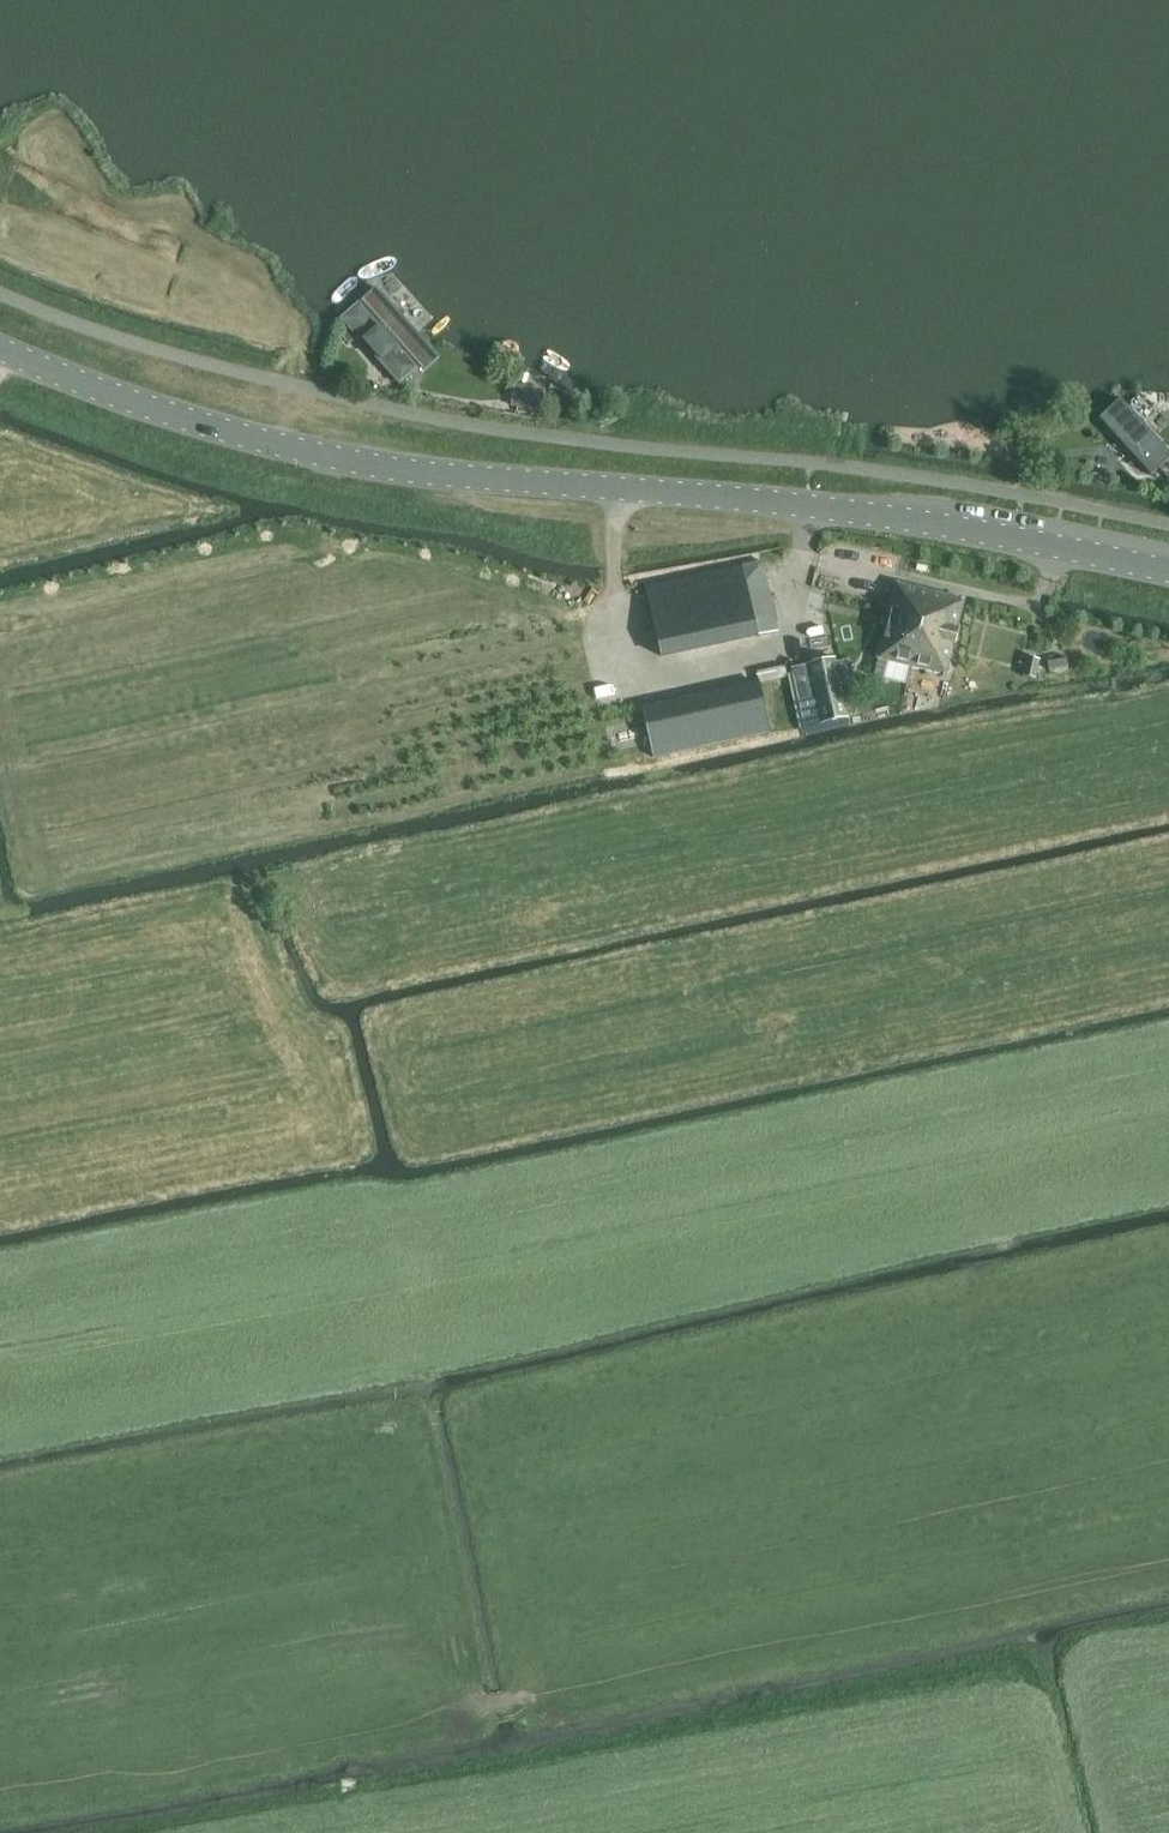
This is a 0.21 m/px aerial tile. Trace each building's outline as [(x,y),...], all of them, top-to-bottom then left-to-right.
[(402,314),(376,285),(341,316),(345,320),(400,382),(422,363),(426,368),(440,355),(402,314)] [(1098,417),(1152,474),(1168,458),(1168,445),(1122,395),(1098,417)] [(765,586),(761,563),(649,587),(664,657),(759,636),(759,635),(778,631),(768,585),(765,586)] [(949,677),(968,601),(895,582),(875,661),(949,677)] [(1042,659),(1027,655),(1023,675),(1038,679),(1042,659)] [(836,658),(792,668),(805,729),(849,720),(836,658)] [(655,758),(773,732),(762,684),(644,710),(655,758)]
